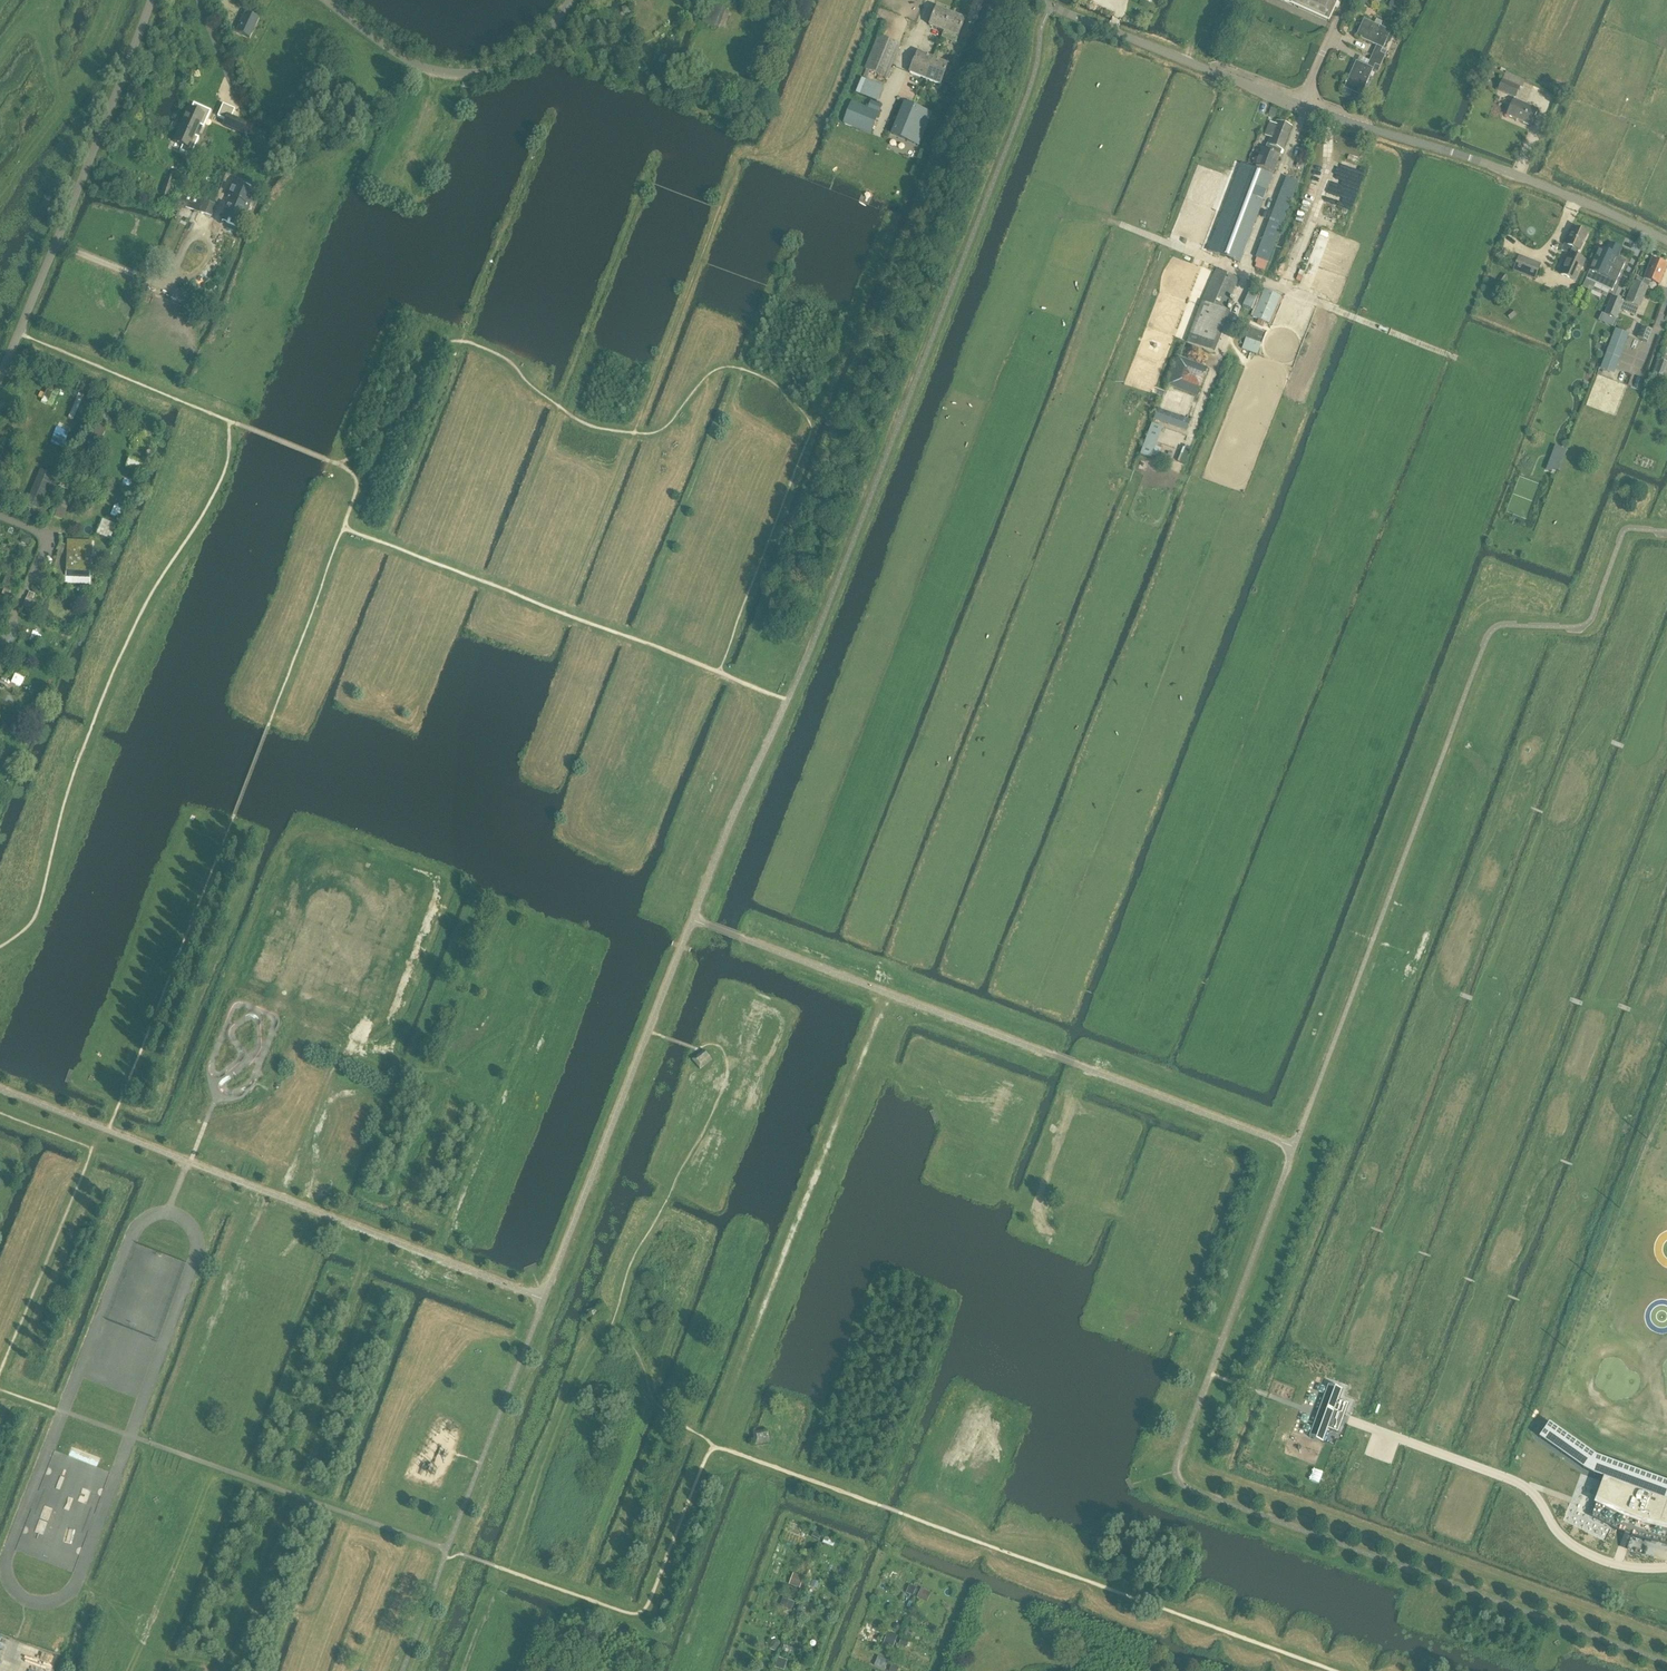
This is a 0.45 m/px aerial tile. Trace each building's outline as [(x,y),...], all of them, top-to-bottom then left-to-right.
[(1329,22),(1339,0),(1281,0),(1329,22)] [(936,8),(929,26),(944,31),(951,14),(936,8)] [(244,12),(235,32),(240,34),(249,38),(252,33),(248,31),(252,23),(256,24),(258,19),(244,12)] [(958,37),(965,20),(951,14),(944,31),(958,37)] [(1376,45),(1373,50),(1371,56),(1382,61),(1387,50),(1382,48),(1390,31),(1363,19),(1355,36),(1376,45)] [(886,78),(900,45),(879,37),(865,70),(886,78)] [(918,53),(909,74),(924,80),(933,60),(918,53)] [(1366,66),(1356,61),(1344,88),(1361,96),(1375,65),(1379,67),(1382,61),(1371,56),(1366,66)] [(940,86),(948,66),(933,60),(924,80),(940,86)] [(1526,82),(1506,72),(1502,80),(1522,89),(1526,82)] [(862,82),(860,82),(855,93),(877,102),(883,88),(863,80),(862,82)] [(1515,97),(1519,88),(1501,81),(1497,90),(1515,97)] [(1538,110),(1513,100),(1507,116),(1531,126),(1538,110)] [(867,110),(851,104),(843,124),(870,134),(878,114),(882,105),(871,101),(867,110)] [(905,103),(892,135),(919,145),(931,114),(905,103)] [(172,142),(182,147),(179,152),(190,156),(198,139),(198,138),(197,138),(202,127),(203,128),(210,111),(193,104),(191,109),(187,107),(172,142)] [(248,124),(231,117),(234,110),(234,109),(228,121),(218,117),(223,105),(222,104),(217,117),(226,121),(223,126),(243,134),(247,124),(248,124)] [(1270,138),(1266,151),(1280,156),(1291,127),(1277,122),(1275,125),(1270,123),(1265,136),(1270,138)] [(1266,151),(1262,149),(1256,166),(1274,173),(1280,156),(1266,151)] [(1298,162),(1304,164),(1307,157),(1300,154),(1298,162)] [(1247,166),(1213,253),(1239,263),(1272,175),(1247,166)] [(1254,265),(1256,265),(1254,268),(1264,272),(1268,262),(1294,193),(1298,182),(1286,178),(1282,189),(1254,265)] [(227,198),(230,199),(221,221),(235,227),(244,205),(247,206),(252,193),(232,185),(227,198)] [(187,203),(185,208),(198,213),(200,208),(187,203)] [(1570,256),(1584,262),(1585,261),(1576,257),(1587,234),(1574,229),(1567,245),(1564,244),(1561,251),(1570,255),(1570,256)] [(1622,249),(1609,243),(1604,253),(1599,251),(1597,250),(1588,270),(1589,271),(1585,278),(1612,291),(1615,285),(1625,264),(1616,260),(1622,249)] [(1584,262),(1570,256),(1561,276),(1575,282),(1584,262)] [(1534,280),(1540,265),(1518,257),(1512,272),(1534,280)] [(1642,285),(1635,282),(1623,311),(1636,317),(1649,282),(1658,286),(1666,265),(1653,259),(1642,285)] [(1216,269),(1203,301),(1190,335),(1218,345),(1230,312),(1228,312),(1232,301),(1230,301),(1239,279),(1216,269)] [(1503,283),(1507,277),(1503,274),(1498,280),(1503,283)] [(1252,310),(1259,291),(1251,287),(1243,306),(1252,310)] [(1281,296),(1264,290),(1253,317),(1259,319),(1257,324),(1263,327),(1265,322),(1270,324),(1281,296)] [(192,309),(208,314),(212,302),(197,296),(192,309)] [(1611,296),(1604,315),(1617,320),(1624,301),(1611,296)] [(1653,333),(1642,329),(1638,338),(1649,343),(1653,333)] [(1614,369),(1627,336),(1613,331),(1601,364),(1614,369)] [(1251,341),(1246,339),(1242,349),(1257,355),(1261,344),(1251,340),(1251,341)] [(1208,367),(1178,356),(1167,385),(1197,397),(1208,367)] [(1658,360),(1653,373),(1666,378),(1666,363),(1658,360)] [(1191,420),(1157,409),(1154,420),(1188,431),(1191,420)] [(101,410),(94,414),(103,428),(110,424),(101,410)] [(1140,454),(1149,457),(1150,455),(1157,458),(1161,448),(1154,446),(1161,427),(1152,423),(1140,454)] [(88,429),(80,450),(91,454),(100,434),(88,429)] [(130,444),(132,448),(125,467),(137,472),(145,452),(139,450),(140,450),(143,448),(145,446),(147,442),(146,438),(144,435),(141,433),(137,433),(133,435),(131,438),(130,441),(130,444)] [(1555,446),(1546,470),(1551,472),(1553,469),(1559,472),(1567,450),(1555,446)] [(39,471),(26,502),(18,499),(15,506),(24,509),(22,512),(35,518),(52,476),(39,471)] [(72,495),(64,492),(52,521),(58,524),(62,520),(66,511),(72,495)] [(102,519),(96,534),(109,540),(116,525),(102,519)] [(54,568),(64,571),(64,584),(89,584),(91,541),(67,540),(66,546),(60,545),(54,568)] [(27,598),(26,597),(20,612),(28,615),(34,601),(33,600),(35,595),(30,592),(27,598)] [(713,1061),(708,1053),(695,1062),(700,1070),(713,1061)] [(588,1313),(590,1318),(592,1322),(606,1316),(601,1305),(589,1310),(587,1311),(588,1313)] [(1328,1383),(1309,1436),(1323,1441),(1328,1426),(1338,1430),(1349,1401),(1339,1397),(1342,1388),(1328,1383)] [(1537,1436),(1587,1470),(1604,1477),(1603,1482),(1591,1515),(1613,1526),(1622,1531),(1624,1532),(1634,1536),(1666,1544),(1666,1482),(1595,1455),(1547,1422),(1537,1436)] [(754,1437),(755,1445),(770,1442),(768,1430),(756,1432),(753,1433),(754,1437)] [(821,1536),(815,1533),(813,1538),(818,1541),(821,1536)] [(836,1540),(825,1536),(823,1543),(833,1547),(836,1540)] [(790,1584),(799,1587),(803,1578),(794,1574),(790,1584)] [(907,1593),(912,1595),(916,1588),(910,1586),(907,1593)] [(918,1597),(924,1600),(928,1592),(921,1589),(918,1597)] [(783,1599),(781,1604),(792,1608),(794,1603),(783,1599)] [(799,1606),(795,1615),(800,1616),(803,1607),(799,1606)] [(902,1635),(911,1638),(913,1631),(905,1628),(902,1635)] [(886,1644),(893,1647),(897,1637),(889,1634),(886,1644)] [(899,1645),(907,1648),(909,1640),(902,1637),(899,1645)] [(769,1648),(776,1650),(779,1642),(775,1640),(772,1642),(769,1648)] [(780,1652),(792,1656),(795,1649),(783,1644),(780,1652)] [(883,1670),(888,1662),(878,1657),(873,1666),(883,1670)] [(778,1658),(774,1667),(783,1670),(786,1661),(778,1658)]
